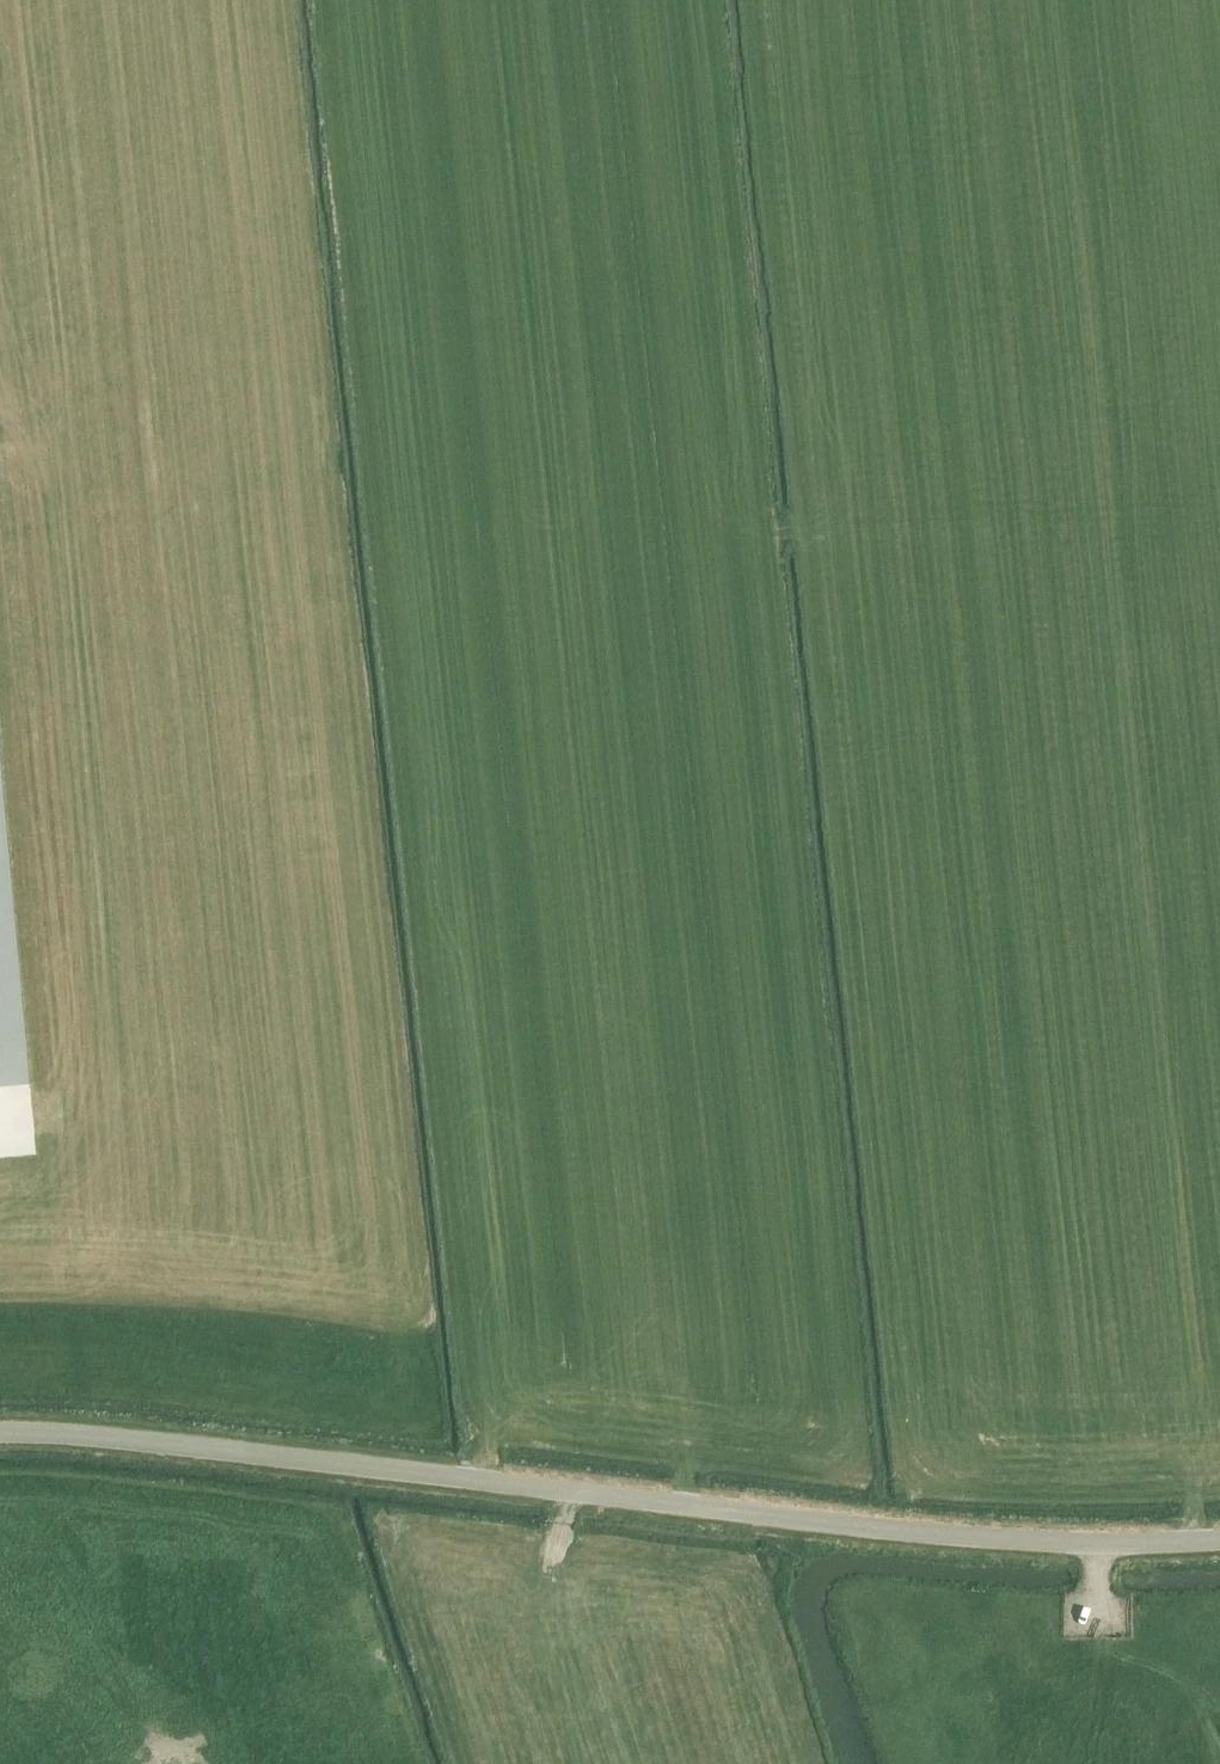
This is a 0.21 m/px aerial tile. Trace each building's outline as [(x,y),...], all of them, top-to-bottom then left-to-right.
[(26,1084),(0,801),(0,1086),(26,1084)]
